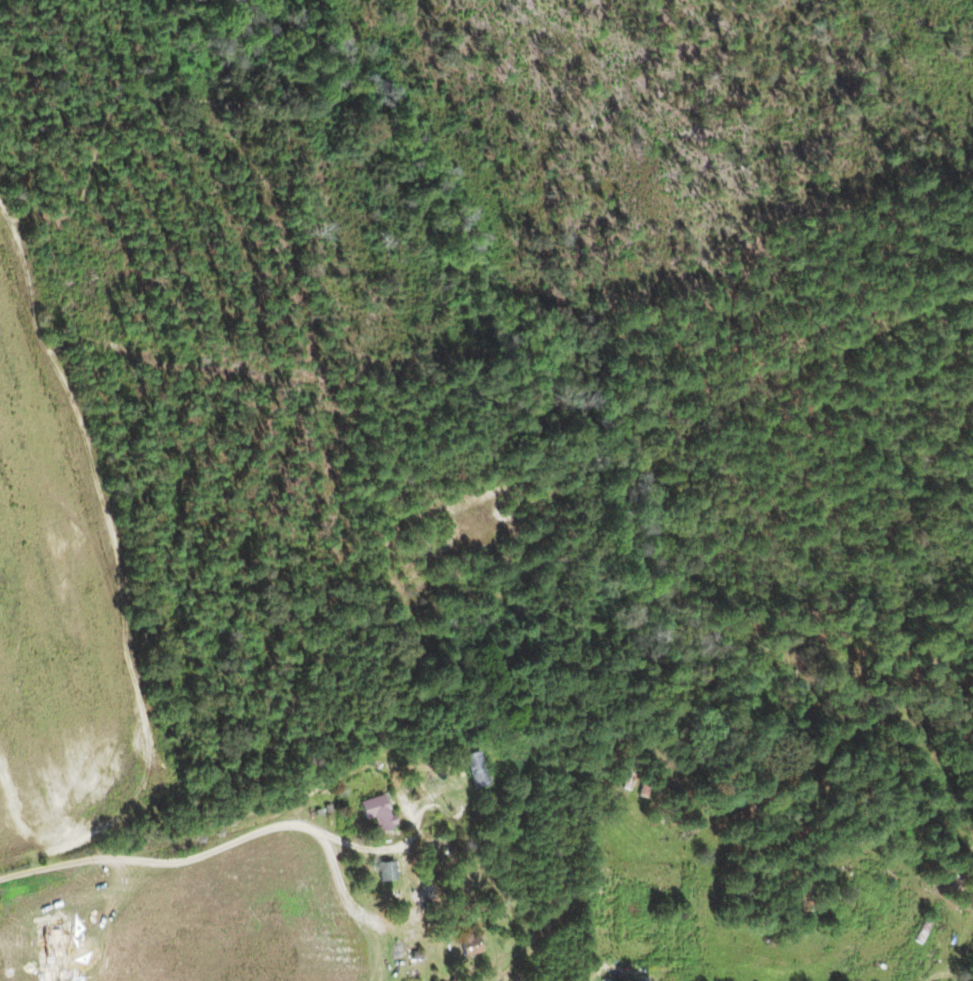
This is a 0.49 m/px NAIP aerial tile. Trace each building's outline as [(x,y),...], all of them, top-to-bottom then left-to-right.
[(465,753),(473,788),(488,785),(481,750),(465,753)] [(359,801),(365,819),(372,817),(377,832),(394,827),(385,793),(359,801)] [(397,879),(395,860),(378,862),(380,881),(397,879)] [(461,942),(465,956),(482,951),(478,937),(461,942)]
